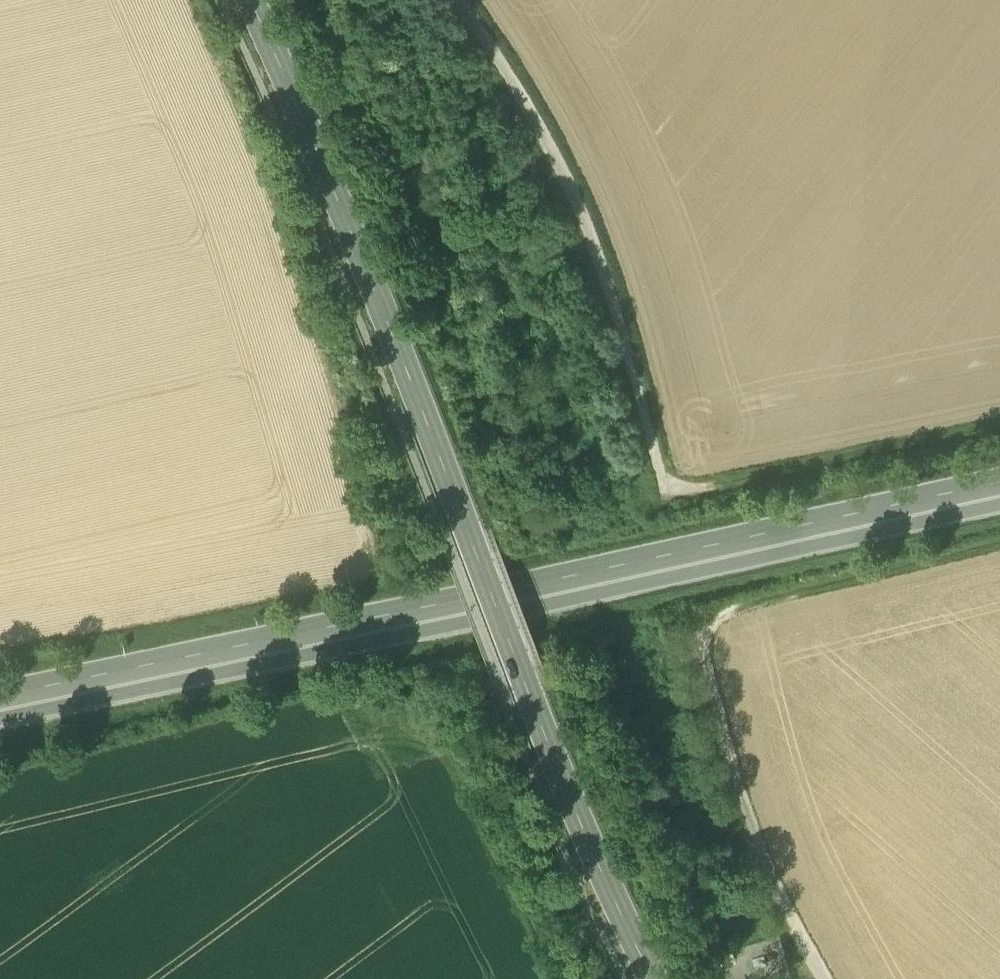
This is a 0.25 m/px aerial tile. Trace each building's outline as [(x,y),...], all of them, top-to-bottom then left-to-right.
[(791,973),(781,935),(732,948),(738,969),(751,966),(754,978),(768,978),(791,973)]
